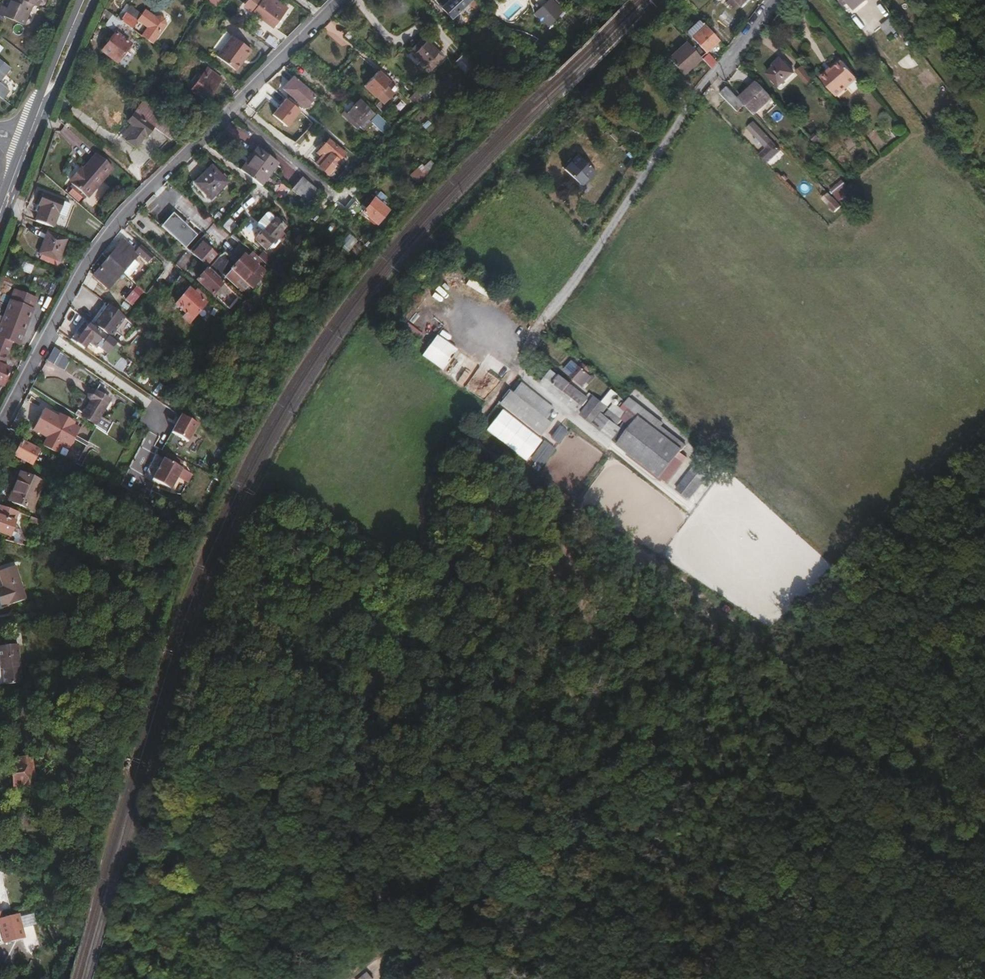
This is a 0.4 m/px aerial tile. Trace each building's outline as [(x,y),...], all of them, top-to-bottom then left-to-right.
[(30,7),(15,1),(13,0),(10,0),(5,11),(1,8),(0,10),(0,18),(22,27),(30,7)] [(15,1),(30,7),(34,9),(38,0),(16,0),(15,1)] [(286,8),(276,0),(262,0),(253,12),(272,26),(286,8)] [(441,7),(450,18),(468,2),(477,11),(481,8),(474,0),(448,0),(441,7)] [(544,28),(557,14),(545,0),(534,10),(537,14),(533,16),(544,28)] [(560,11),(550,0),(546,0),(545,0),(557,14),(560,11)] [(851,8),(862,0),(845,0),(851,8)] [(130,27),(140,13),(129,5),(119,19),(130,27)] [(879,43),(899,26),(891,15),(870,33),(879,43)] [(719,36),(725,32),(715,22),(710,26),(719,36)] [(705,51),(716,40),(702,25),(690,37),(705,51)] [(353,43),(358,38),(349,30),(345,35),(353,43)] [(115,61),(128,42),(114,31),(100,49),(115,61)] [(245,57),(250,49),(231,34),(216,55),(233,68),(243,55),(245,57)] [(422,36),(408,50),(412,54),(425,40),(422,36)] [(424,66),(426,64),(438,52),(425,40),(412,54),(424,66)] [(681,74),(700,58),(687,43),(668,60),(681,74)] [(431,68),(442,56),(438,52),(426,64),(431,68)] [(463,73),(472,64),(462,53),(453,62),(463,73)] [(708,68),(714,61),(707,53),(700,59),(708,68)] [(233,68),(235,70),(245,57),(243,55),(233,68)] [(776,86),(791,72),(779,59),(764,72),(776,86)] [(836,96),(857,79),(843,61),(821,79),(836,96)] [(807,86),(814,80),(801,64),(794,70),(807,86)] [(205,100),(221,78),(207,67),(191,89),(205,100)] [(375,96),(389,81),(377,70),(363,85),(375,96)] [(305,107),(314,96),(291,75),(282,87),(299,102),(297,104),(300,107),(302,105),(305,107)] [(769,97),(755,81),(738,98),(743,103),(752,113),(769,97)] [(719,93),(736,111),(743,103),(738,98),(726,86),(719,93)] [(678,108),(688,97),(678,87),(667,97),(678,108)] [(418,104),(423,95),(414,89),(409,98),(418,104)] [(173,120),(144,97),(143,98),(126,120),(130,124),(121,136),(135,147),(144,134),(146,135),(152,127),(162,134),(173,120)] [(355,121),(367,108),(357,99),(345,113),(355,121)] [(759,142),(765,148),(771,143),(751,122),(745,127),(754,137),(759,142)] [(335,162),(344,152),(328,138),(317,149),(323,154),(315,163),(329,175),(338,165),(335,162)] [(765,164),(778,151),(771,143),(765,148),(757,155),(765,164)] [(277,162),(256,146),(252,151),(272,168),(277,162)] [(239,168),(260,184),(272,168),(252,151),(239,168)] [(587,173),(591,168),(572,151),(559,167),(578,181),(585,172),(587,173)] [(87,197),(112,168),(95,154),(82,170),(79,173),(76,170),(68,179),(71,182),(70,183),(87,197)] [(211,200),(228,182),(212,165),(195,182),(211,200)] [(319,190),(301,175),(292,185),(310,200),(319,190)] [(831,196),(843,185),(839,180),(827,191),(831,196)] [(308,202),(310,200),(292,185),(290,187),(308,202)] [(383,200),(385,196),(379,190),(369,202),(366,198),(361,204),(365,207),(362,211),(376,223),(387,210),(383,206),(385,202),(383,200)] [(52,226),(62,200),(43,192),(39,204),(40,205),(38,211),(35,220),(52,226)] [(186,247),(198,234),(174,210),(161,224),(186,247)] [(217,221),(221,215),(215,210),(211,215),(217,221)] [(257,222),(256,225),(262,230),(264,231),(274,218),(267,212),(265,213),(257,222)] [(230,235),(238,226),(228,217),(220,226),(230,235)] [(281,229),(283,226),(274,218),(264,231),(262,230),(254,238),(264,248),(270,241),(272,243),(277,237),(281,240),(286,234),(281,229)] [(57,259),(64,239),(46,232),(38,252),(57,259)] [(192,251),(207,265),(219,252),(203,238),(192,251)] [(136,252),(123,240),(107,257),(123,271),(127,266),(130,268),(135,263),(132,261),(137,254),(147,262),(152,255),(141,246),(136,252)] [(248,259),(243,254),(232,268),(247,282),(250,284),(261,270),(258,267),(260,265),(250,256),(248,259)] [(109,288),(123,271),(107,257),(93,274),(109,288)] [(184,272),(189,265),(180,257),(174,263),(184,272)] [(213,292),(223,280),(207,267),(197,279),(213,292)] [(242,286),(243,287),(247,282),(232,268),(227,272),(225,270),(223,273),(238,287),(241,288),(242,286)] [(189,287),(176,303),(186,311),(193,317),(206,301),(189,287)] [(0,322),(0,337),(16,343),(18,344),(32,310),(28,308),(32,299),(16,292),(12,302),(9,300),(0,322)] [(110,336),(124,317),(105,302),(91,322),(110,336)] [(184,317),(190,322),(193,317),(186,311),(185,312),(186,314),(184,317)] [(94,347),(103,335),(82,320),(69,339),(80,346),(85,340),(94,347)] [(422,356),(444,369),(457,346),(435,333),(422,356)] [(12,354),(16,343),(0,337),(0,385),(1,385),(8,368),(1,365),(7,352),(12,354)] [(178,366),(182,361),(172,353),(168,359),(178,366)] [(585,373),(589,369),(582,363),(569,377),(580,386),(589,376),(585,373)] [(567,383),(568,383),(549,368),(547,370),(582,400),(584,397),(567,383)] [(580,402),(582,400),(547,370),(537,382),(550,393),(555,388),(559,391),(562,388),(580,402)] [(517,379),(499,402),(541,434),(550,421),(546,418),(554,407),(517,379)] [(550,393),(554,397),(559,391),(555,388),(550,393)] [(559,391),(577,406),(580,402),(562,388),(559,391)] [(109,399),(93,389),(91,389),(89,390),(87,391),(86,393),(86,395),(88,397),(91,399),(81,415),(95,423),(109,399)] [(597,413),(604,404),(591,394),(585,402),(597,413)] [(625,399),(622,402),(629,408),(630,408),(635,401),(628,395),(625,399)] [(622,418),(627,411),(611,401),(601,414),(616,425),(622,418)] [(660,424),(662,421),(635,401),(630,408),(639,415),(682,448),(686,444),(660,424)] [(590,422),(597,413),(585,402),(577,412),(590,422)] [(501,408),(485,428),(525,460),(541,439),(501,408)] [(639,415),(630,408),(629,408),(627,411),(622,418),(625,421),(631,425),(639,415)] [(60,414),(59,417),(43,409),(33,429),(48,437),(44,446),(58,453),(62,444),(70,448),(80,428),(73,424),(74,421),(60,414)] [(170,430),(188,441),(200,422),(183,411),(170,430)] [(614,427),(616,425),(601,414),(600,415),(614,427)] [(613,429),(614,427),(600,415),(598,417),(613,429)] [(680,451),(682,448),(639,415),(631,425),(623,435),(665,471),(680,451)] [(623,435),(631,425),(625,421),(618,430),(623,435)] [(20,440),(22,435),(10,429),(5,438),(18,445),(13,455),(31,464),(38,450),(20,440)] [(617,443),(623,435),(618,430),(611,438),(617,443)] [(660,477),(665,471),(623,435),(617,443),(660,477)] [(670,476),(686,455),(680,451),(665,471),(670,476)] [(164,454),(152,476),(171,486),(183,465),(164,454)] [(690,493),(706,471),(692,461),(677,482),(690,493)] [(666,482),(670,476),(665,471),(660,477),(666,482)] [(33,510),(44,482),(21,473),(9,500),(33,510)] [(687,498),(690,493),(677,482),(673,487),(687,498)] [(14,522),(15,522),(18,512),(0,505),(0,517),(14,522)] [(14,522),(0,517),(0,534),(8,537),(14,522)] [(28,601),(17,568),(0,573),(0,576),(4,588),(6,593),(0,595),(0,603),(2,609),(28,601)] [(15,647),(14,642),(4,643),(5,648),(0,648),(0,687),(21,685),(18,647),(15,647)] [(23,785),(33,782),(24,755),(13,758),(14,760),(4,762),(13,787),(22,784),(23,785)] [(0,868),(0,911),(9,908),(0,868)] [(21,928),(35,924),(32,913),(18,916),(21,928)] [(0,916),(0,934),(2,943),(23,938),(21,928),(18,916),(17,914),(0,918),(0,916)]
